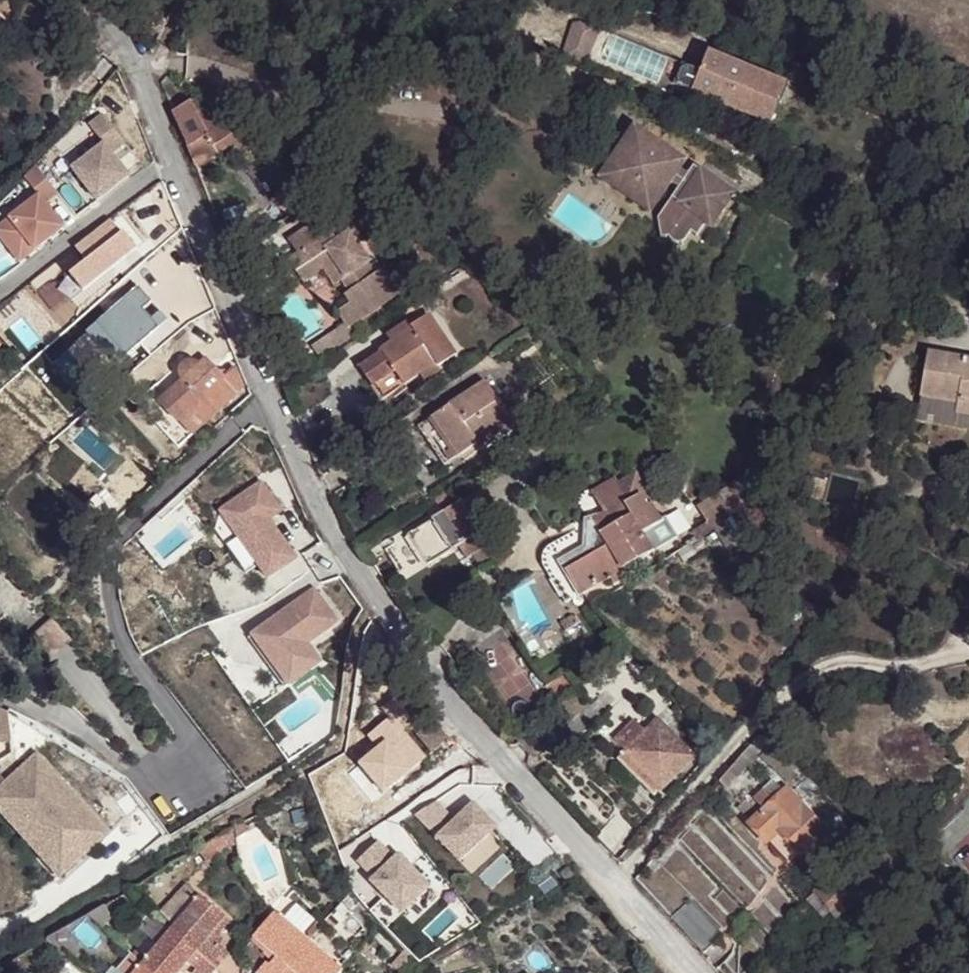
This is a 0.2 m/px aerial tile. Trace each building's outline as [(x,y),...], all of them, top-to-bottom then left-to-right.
[(0,35),(8,22),(3,16),(0,14),(0,35)] [(574,24),(564,51),(578,56),(584,65),(599,29),(586,24),(574,24)] [(578,56),(564,51),(562,57),(584,65),(578,56)] [(673,84),(691,92),(771,124),(787,84),(708,51),(700,70),(682,63),(673,84)] [(171,107),(174,113),(195,100),(189,96),(171,107)] [(195,100),(174,113),(194,163),(215,151),(212,145),(233,133),(195,100)] [(124,143),(102,115),(89,126),(104,144),(73,169),(97,201),(129,176),(111,154),(124,143)] [(633,126),(621,144),(627,140),(633,138),(641,137),(648,138),(656,141),(633,126)] [(212,145),(215,151),(237,139),(233,133),(212,145)] [(621,144),(615,152),(620,187),(629,188),(637,199),(653,209),(672,182),(679,172),(670,166),(669,157),(665,150),(656,141),(648,138),(641,137),(633,138),(627,140),(621,144)] [(686,162),(656,141),(665,150),(669,157),(670,166),(679,172),(686,162)] [(615,152),(601,173),(620,187),(615,152)] [(36,166),(25,178),(39,196),(0,227),(0,237),(20,263),(64,227),(45,204),(57,193),(36,166)] [(686,177),(679,187),(657,218),(661,238),(668,237),(670,239),(674,242),(678,243),(683,242),(691,231),(697,236),(705,225),(709,229),(733,194),(693,166),(686,177)] [(686,177),(679,172),(672,182),(679,187),(686,177)] [(270,201),(289,217),(315,203),(288,180),(270,201)] [(629,188),(620,187),(637,199),(629,188)] [(111,220),(76,248),(87,262),(122,234),(111,220)] [(298,254),(288,261),(304,284),(324,270),(334,285),(341,281),(347,277),(355,288),(349,292),(344,296),(350,304),(337,313),(344,325),(347,329),(349,328),(402,293),(386,269),(383,271),(375,259),(372,262),(352,231),(338,240),(327,222),(304,227),(287,240),(298,254)] [(341,281),(349,292),(355,288),(347,277),(341,281)] [(392,343),(359,367),(382,401),(420,374),(436,363),(438,367),(457,354),(429,314),(410,327),(412,330),(392,343)] [(388,336),(392,343),(412,330),(410,327),(407,323),(388,336)] [(347,329),(344,325),(330,334),(339,348),(355,337),(349,328),(347,329)] [(339,348),(330,334),(311,347),(320,360),(339,348)] [(920,396),(958,403),(958,399),(968,402),(968,359),(928,351),(920,396)] [(169,394),(159,403),(178,422),(179,421),(193,435),(245,387),(237,368),(234,366),(227,372),(224,371),(219,373),(206,359),(199,366),(196,363),(189,362),(187,363),(183,366),(181,370),(181,377),(183,381),(169,394)] [(436,363),(420,374),(425,382),(441,371),(438,367),(436,363)] [(431,418),(457,457),(512,421),(485,382),(431,418)] [(158,383),(139,401),(149,412),(159,403),(169,394),(158,383)] [(958,403),(956,413),(968,416),(968,402),(958,399),(958,403)] [(457,457),(431,418),(417,427),(444,466),(457,457)] [(604,514),(602,515),(593,520),(608,546),(567,570),(561,565),(547,573),(566,603),(677,537),(666,517),(662,520),(634,473),(618,483),(615,478),(592,492),(604,514)] [(281,513),(261,484),(220,513),(215,532),(225,546),(237,537),(258,567),(268,581),(296,560),(269,522),(281,513)] [(691,533),(696,540),(714,527),(748,507),(734,484),(697,507),(707,523),(691,533)] [(444,512),(409,535),(428,565),(460,545),(468,558),(473,555),(481,567),(497,557),(480,530),(462,503),(461,501),(460,501),(450,487),(434,498),(444,512)] [(481,491),(462,503),(480,530),(499,518),(481,491)] [(565,558),(555,543),(547,548),(543,555),(542,560),(543,566),(547,573),(561,565),(567,570),(608,546),(593,520),(602,515),(586,520),(584,546),(565,558)] [(237,537),(225,546),(246,576),(258,567),(237,537)] [(313,592),(250,637),(268,663),(296,643),(301,651),(306,647),(336,626),(313,592)] [(573,616),(561,623),(565,630),(577,623),(573,616)] [(268,663),(250,637),(246,640),(282,692),(319,665),(306,647),(301,651),(296,643),(268,663)] [(11,670),(0,660),(0,683),(11,670)] [(10,742),(7,712),(0,708),(0,743),(10,742)] [(621,763),(643,785),(650,777),(661,788),(693,756),(657,721),(646,732),(634,720),(614,740),(629,754),(621,763)] [(434,722),(417,736),(431,752),(447,738),(434,722)] [(36,753),(6,782),(0,787),(0,795),(21,818),(27,813),(54,842),(42,854),(60,875),(86,851),(79,843),(86,837),(93,844),(108,830),(36,753)] [(650,777),(643,785),(653,795),(661,788),(650,777)] [(808,779),(797,791),(805,799),(808,796),(811,799),(820,790),(808,779)] [(764,810),(748,824),(766,843),(769,841),(789,863),(799,853),(801,854),(826,831),(786,789),(783,791),(773,780),(753,799),(764,810)] [(42,854),(54,842),(27,813),(21,818),(0,795),(0,810),(42,854)] [(456,821),(437,801),(416,815),(460,861),(497,826),(474,803),(461,815),(463,818),(459,822),(456,820),(456,821)] [(596,837),(613,854),(632,832),(615,815),(596,837)] [(244,821),(235,825),(237,837),(247,832),(244,821)] [(93,844),(86,837),(79,843),(86,851),(93,844)] [(394,857),(378,840),(358,860),(374,877),(371,880),(401,912),(430,885),(399,853),(394,857)] [(842,869),(814,894),(830,912),(837,905),(844,912),(864,893),(842,869)] [(163,916),(174,927),(201,896),(189,886),(163,916)] [(830,912),(814,894),(806,902),(822,919),(830,912)] [(174,927),(173,929),(217,968),(229,954),(217,944),(215,947),(207,940),(213,932),(226,918),(201,896),(174,927)] [(691,900),(671,918),(704,953),(723,935),(691,900)] [(104,905),(88,915),(103,929),(112,918),(104,905)] [(335,910),(326,921),(333,928),(343,918),(335,910)] [(309,940),(308,938),(276,911),(254,938),(276,956),(273,960),(269,965),(266,962),(257,972),(281,972),(309,940)] [(308,938),(309,940),(326,921),(322,916),(307,932),(308,938)] [(226,918),(213,932),(216,934),(229,920),(226,918)] [(143,963),(155,972),(178,972),(180,972),(188,962),(196,970),(193,972),(194,972),(213,972),(217,968),(173,929),(143,963)] [(276,956),(254,938),(253,942),(273,960),(276,956)] [(281,972),(340,972),(344,969),(309,940),(281,972)] [(366,944),(360,950),(372,961),(377,955),(366,944)] [(405,950),(392,966),(399,972),(413,957),(405,950)] [(123,972),(135,972),(143,963),(132,953),(118,969),(123,972)] [(2,969),(7,972),(28,972),(17,959),(2,969)] [(180,972),(181,972),(185,972),(192,966),(188,962),(180,972)] [(143,963),(135,972),(155,972),(143,963)]
